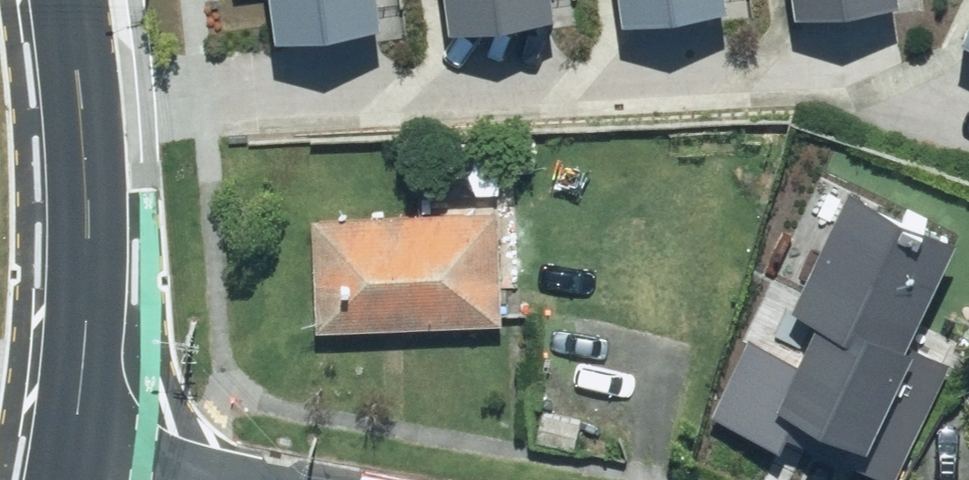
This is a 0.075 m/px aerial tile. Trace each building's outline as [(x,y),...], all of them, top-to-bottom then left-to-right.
[(387,6),(386,0),(281,0),(283,20),(387,6)] [(455,15),(562,1),(562,0),(453,0),(455,15)] [(940,142),(829,88),(702,344),(875,428),(941,295),(879,265),(940,142)] [(515,198),(330,209),(336,322),(522,311),(515,198)]
